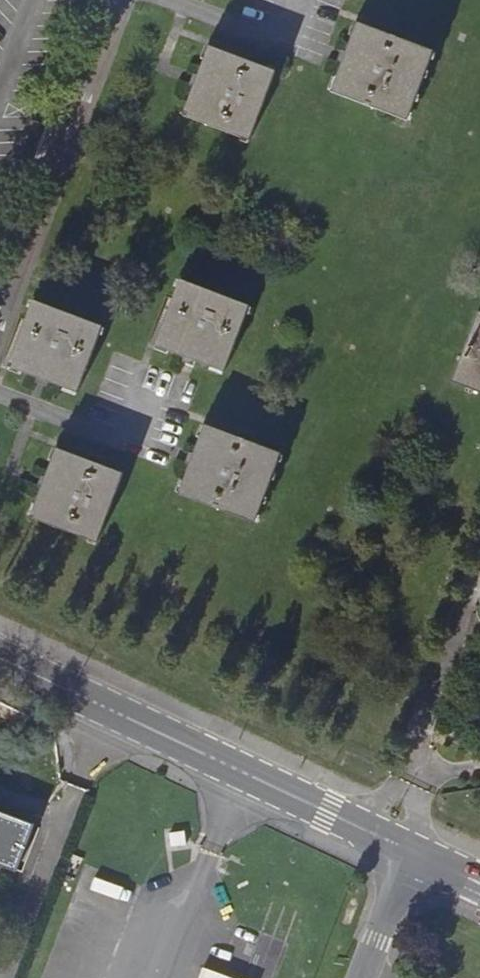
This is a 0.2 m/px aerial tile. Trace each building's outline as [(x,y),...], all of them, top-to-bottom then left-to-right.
[(433,50),(405,39),(357,22),(346,51),(331,92),(407,120),(433,50)] [(208,45),(193,84),(182,115),(249,140),(275,71),(208,45)] [(250,306),(180,279),(155,345),(224,371),(250,306)] [(7,366),(38,378),(50,382),(76,392),(102,325),(33,299),(7,366)] [(477,310),(451,380),(479,391),(479,311),(477,310)] [(281,452),(205,423),(193,454),(179,493),(255,522),(281,452)] [(123,472),(57,447),(46,476),(31,516),(97,541),(123,472)] [(17,869),(33,823),(0,811),(0,863),(17,869)] [(205,964),(199,977),(242,977),(205,964)]
